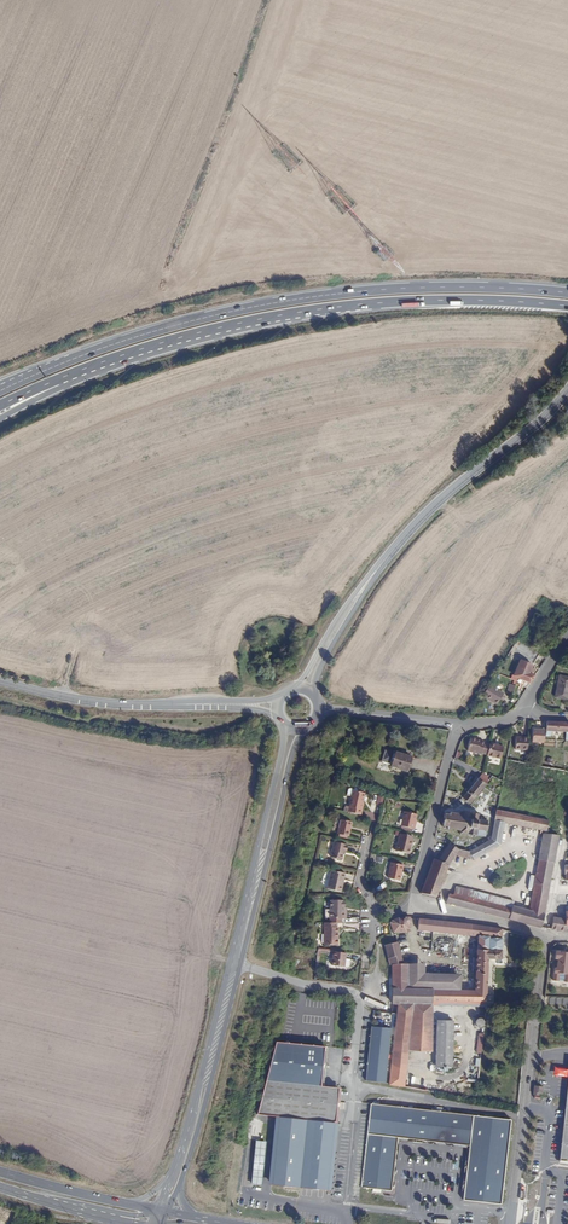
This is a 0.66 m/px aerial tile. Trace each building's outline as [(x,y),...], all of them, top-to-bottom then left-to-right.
[(540,653),(520,642),(514,659),(522,661),(517,678),(521,679),(520,680),(532,684),(534,682),(537,676),(532,673),(535,665),(540,653)] [(561,678),(555,700),(567,703),(567,680),(561,678)] [(506,693),(511,696),(515,686),(509,684),(506,693)] [(504,694),(489,686),(488,687),(483,695),(482,697),(497,705),(501,699),(503,701),(505,698),(502,696),(504,694)] [(557,723),(547,722),(546,731),(567,732),(567,723),(557,723)] [(532,743),(544,744),(545,737),(545,731),(533,730),(532,743)] [(488,754),(490,744),(484,743),(485,741),(477,740),(477,738),(471,737),(468,750),(482,754),(482,752),(488,754)] [(515,750),(528,751),(528,739),(516,738),(515,750)] [(504,745),(491,743),(490,744),(488,754),(488,755),(501,758),(504,745)] [(395,753),(385,750),(381,761),(391,765),(395,753)] [(411,757),(396,752),(395,753),(391,765),(391,766),(407,771),(411,757)] [(484,774),(464,798),(471,803),(491,779),(488,777),(484,774)] [(352,789),(348,810),(361,813),(364,801),(362,800),(364,792),(352,789)] [(505,823),(545,831),(547,832),(549,821),(501,812),(502,804),(499,804),(492,839),(470,854),(460,849),(449,844),(440,862),(434,860),(423,895),(438,898),(456,856),(475,863),(500,846),(505,823)] [(417,815),(405,812),(402,826),(414,829),(414,828),(415,828),(416,824),(415,823),(417,815)] [(448,828),(458,830),(461,831),(461,833),(461,834),(485,838),(488,822),(478,821),(479,815),(464,813),(463,815),(450,813),(450,815),(445,815),(443,826),(448,827),(448,828)] [(352,820),(341,818),(338,833),(349,835),(352,820)] [(414,837),(401,833),(396,851),(409,854),(414,837)] [(530,906),(546,909),(559,837),(544,834),(530,906)] [(341,859),(342,853),(343,849),(345,850),(347,850),(348,845),(347,845),(347,843),(334,841),(331,856),(341,859)] [(517,861),(521,847),(511,845),(508,859),(517,861)] [(530,849),(521,847),(517,861),(508,859),(507,859),(505,866),(507,867),(505,876),(525,880),(530,849)] [(404,866),(392,863),(388,879),(400,882),(404,866)] [(344,872),(331,869),(327,888),(340,891),(344,872)] [(509,905),(513,906),(514,902),(457,889),(455,894),(509,908),(509,905)] [(502,916),(542,927),(545,913),(529,910),(513,906),(509,905),(509,908),(455,894),(454,894),(454,897),(450,896),(449,899),(446,899),(446,901),(448,902),(448,904),(502,916)] [(343,906),(344,907),(345,900),(343,899),(331,899),(330,917),(343,917),(343,906)] [(567,925),(567,919),(565,919),(550,916),(547,928),(547,929),(566,932),(567,925)] [(410,919),(405,918),(399,918),(393,921),(391,923),(394,931),(406,932),(409,930),(410,919)] [(501,960),(503,930),(491,927),(420,920),(419,930),(478,936),(477,959),(476,967),(475,990),(459,990),(459,978),(433,978),(433,989),(409,988),(410,963),(405,963),(398,941),(385,946),(390,966),(392,965),(392,1004),(398,1004),(413,1004),(433,1006),(433,1000),(450,1002),(486,1004),(489,959),(501,960)] [(336,922),(324,922),(323,944),(337,945),(338,937),(336,937),(336,926),(336,922)] [(346,953),(333,951),(332,956),(334,956),(333,965),(344,966),(346,953)] [(567,957),(562,956),(562,952),(556,951),(555,959),(558,959),(557,969),(554,968),(553,981),(559,981),(560,974),(565,974),(565,982),(567,982),(567,955),(567,957)] [(425,964),(410,963),(409,988),(433,989),(433,978),(459,978),(460,974),(424,974),(425,964)] [(389,1084),(389,1085),(404,1087),(408,1049),(411,1020),(413,1004),(398,1004),(397,1011),(397,1014),(395,1027),(389,1084)] [(411,1020),(408,1049),(413,1050),(430,1051),(432,1022),(433,1006),(413,1004),(411,1020)] [(484,1028),(485,1019),(475,1018),(474,1027),(484,1028)] [(453,1022),(438,1021),(437,1038),(436,1068),(451,1068),(453,1022)] [(366,1081),(386,1084),(391,1028),(371,1026),(366,1081)] [(276,1042),(258,1114),(279,1116),(272,1185),(327,1190),(334,1122),(335,1122),(337,1109),(339,1109),(340,1101),(338,1101),(328,1101),(329,1087),(321,1086),(322,1070),(325,1070),(325,1063),(323,1062),(325,1047),(276,1042)] [(559,1160),(567,1161),(567,1085),(559,1160)] [(535,1086),(533,1095),(539,1096),(539,1093),(542,1093),(543,1087),(535,1086)] [(339,1088),(329,1087),(328,1101),(338,1101),(339,1088)] [(361,1187),(391,1191),(392,1185),(394,1170),(396,1152),(398,1137),(416,1139),(433,1141),(451,1144),(469,1146),(467,1167),(465,1186),(463,1200),(501,1204),(503,1190),(506,1190),(506,1185),(503,1184),(511,1120),(370,1103),(361,1183),(361,1187)] [(266,1142),(256,1141),(252,1184),(262,1185),(266,1142)] [(530,1206),(528,1223),(536,1223),(537,1207),(530,1206)]
